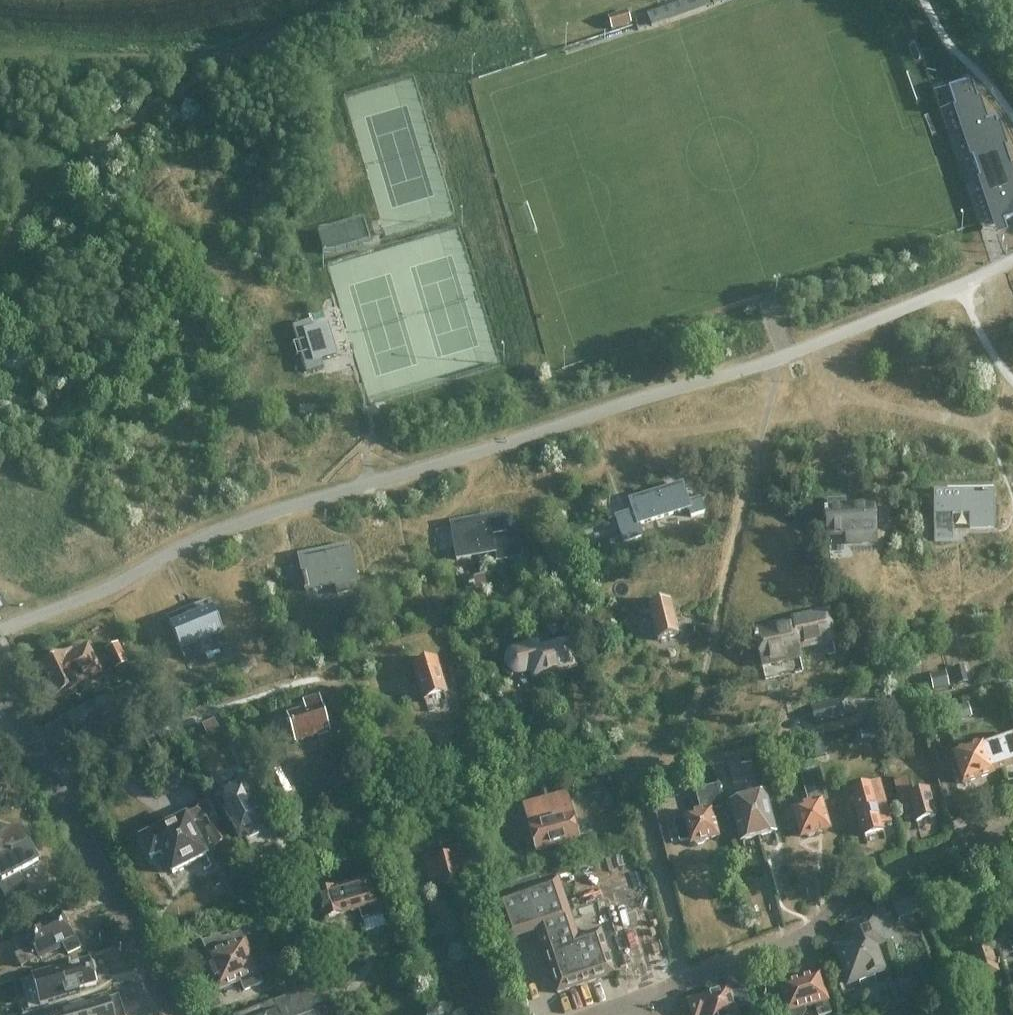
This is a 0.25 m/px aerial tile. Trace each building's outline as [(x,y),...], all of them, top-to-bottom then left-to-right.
[(651,27),(708,7),(706,0),(687,0),(646,14),(651,27)] [(626,12),(607,18),(611,30),(630,24),(626,12)] [(971,82),(947,90),(994,224),(1002,221),(1002,223),(1012,219),(1012,172),(995,119),(985,122),(971,82)] [(293,327),(307,373),(324,368),(322,361),(336,357),(326,325),(312,329),(310,322),(293,327)] [(615,517),(623,544),(642,538),(638,526),(688,510),(690,517),(703,513),(699,499),(687,503),(681,485),(629,501),(633,512),(615,517)] [(934,541),(951,541),(951,513),(971,513),(971,529),(993,529),(992,493),(960,493),(960,503),(934,503),(934,541)] [(826,509),(827,536),(850,535),(851,543),(875,541),(873,507),(845,508),(844,504),(841,502),(830,502),(827,505),(827,509),(826,509)] [(505,533),(502,517),(450,526),(456,559),(494,552),(496,561),(520,557),(515,531),(505,533)] [(617,538),(607,542),(611,556),(621,553),(617,538)] [(357,582),(350,548),(298,558),(304,590),(334,584),(336,593),(357,589),(356,582),(357,582)] [(647,606),(656,641),(678,635),(670,600),(647,606)] [(212,608),(169,626),(180,652),(223,634),(212,608)] [(790,621),(791,624),(754,632),(761,666),(799,658),(798,649),(833,641),(827,613),(790,621)] [(521,672),(532,669),(533,674),(572,664),(567,642),(537,650),(535,644),(515,649),(513,650),(511,651),(509,653),(507,654),(506,656),(506,659),(506,661),(506,663),(507,666),(508,668),(510,669),(511,671),(514,672),(516,672),(518,672),(521,672)] [(115,669),(127,663),(117,644),(105,650),(115,669)] [(72,650),(40,666),(48,683),(44,685),(49,696),(54,694),(56,698),(87,683),(86,680),(101,673),(90,651),(87,645),(72,652),(72,650)] [(435,661),(413,668),(423,699),(444,692),(435,661)] [(963,667),(954,669),(957,684),(966,682),(963,667)] [(945,676),(930,679),(932,691),(948,687),(945,676)] [(66,718),(71,729),(65,732),(68,740),(75,737),(79,745),(123,724),(121,719),(145,708),(136,690),(112,701),(110,697),(66,718)] [(503,695),(497,707),(502,710),(509,699),(503,695)] [(317,698),(303,702),(306,711),(288,716),(296,742),(328,732),(317,698)] [(846,698),(810,707),(814,723),(849,714),(846,698)] [(969,715),(966,705),(951,711),(954,720),(969,715)] [(871,730),(859,733),(862,745),(875,742),(871,730)] [(953,755),(963,784),(992,774),(1012,767),(1012,735),(982,746),(982,745),(953,755)] [(822,744),(811,748),(814,759),(825,756),(822,744)] [(738,760),(727,763),(737,801),(730,803),(740,842),(757,837),(740,767),(738,760)] [(740,767),(757,837),(775,833),(765,794),(758,795),(750,764),(740,767)] [(276,771),(266,777),(273,791),(284,786),(276,771)] [(809,805),(793,810),(801,837),(803,836),(808,838),(812,837),(815,833),(828,829),(820,803),(826,802),(817,772),(801,777),(809,805)] [(927,790),(912,794),(908,779),(893,783),(904,820),(914,817),(915,823),(935,817),(927,790)] [(881,826),(891,824),(879,782),(863,786),(864,791),(852,795),(863,837),(882,831),(881,826)] [(243,784),(217,798),(238,840),(270,825),(261,808),(256,811),(243,784)] [(717,837),(711,812),(722,809),(716,785),(694,791),(699,813),(683,817),(684,820),(674,823),(679,842),(689,840),(690,844),(693,843),(697,845),(702,844),(704,840),(717,837)] [(172,824),(140,841),(150,860),(161,854),(171,874),(205,857),(189,824),(205,815),(198,802),(168,818),(172,824)] [(568,802),(546,809),(557,846),(578,839),(568,802)] [(557,846),(546,809),(525,815),(535,852),(557,846)] [(219,822),(205,829),(213,846),(228,839),(219,822)] [(28,846),(18,829),(0,839),(0,861),(28,846)] [(431,854),(421,857),(429,883),(439,880),(441,885),(460,879),(458,872),(461,871),(469,869),(469,868),(462,845),(449,849),(451,854),(433,859),(431,854)] [(0,882),(0,890),(8,904),(28,893),(18,875),(37,864),(28,846),(0,861),(0,882)] [(553,868),(488,890),(506,946),(537,936),(557,994),(614,975),(599,932),(576,940),(571,925),(572,925),(553,868)] [(383,915),(371,876),(316,893),(324,920),(358,910),(362,921),(383,915)] [(894,894),(901,914),(922,908),(915,887),(894,894)] [(33,947),(15,956),(21,968),(29,964),(39,959),(39,960),(59,950),(57,947),(62,944),(67,955),(79,949),(73,936),(70,937),(58,913),(24,930),(33,947)] [(883,944),(875,921),(874,917),(846,926),(852,941),(834,948),(847,984),(858,980),(860,987),(876,982),(873,975),(884,971),(875,947),(883,944)] [(265,924),(255,928),(257,934),(268,929),(265,924)] [(219,935),(200,943),(205,958),(211,973),(209,974),(215,989),(217,988),(219,992),(241,983),(244,992),(260,987),(256,977),(257,977),(244,943),(243,943),(239,932),(221,940),(219,935)] [(989,945),(973,950),(977,962),(978,966),(975,967),(979,979),(998,973),(994,961),(993,957),(989,945)] [(79,994),(78,989),(96,984),(93,975),(95,971),(93,965),(89,963),(89,960),(52,971),(52,972),(31,978),(40,1006),(79,994)] [(784,1002),(780,1010),(781,1014),(803,1014),(804,1013),(803,1009),(813,1006),(816,1014),(828,1014),(830,1014),(820,978),(807,982),(806,978),(779,987),(784,1002)] [(911,979),(901,982),(907,1005),(917,1002),(911,979)] [(907,1005),(901,982),(888,985),(894,1008),(907,1005)] [(318,986),(241,1014),(329,1014),(318,986)] [(687,1003),(691,1014),(752,1014),(748,1006),(736,1010),(728,988),(699,998),(699,999),(687,1003)] [(120,1010),(117,998),(107,1001),(107,999),(71,1010),(70,1007),(49,1013),(50,1014),(122,1014),(120,1010)]
